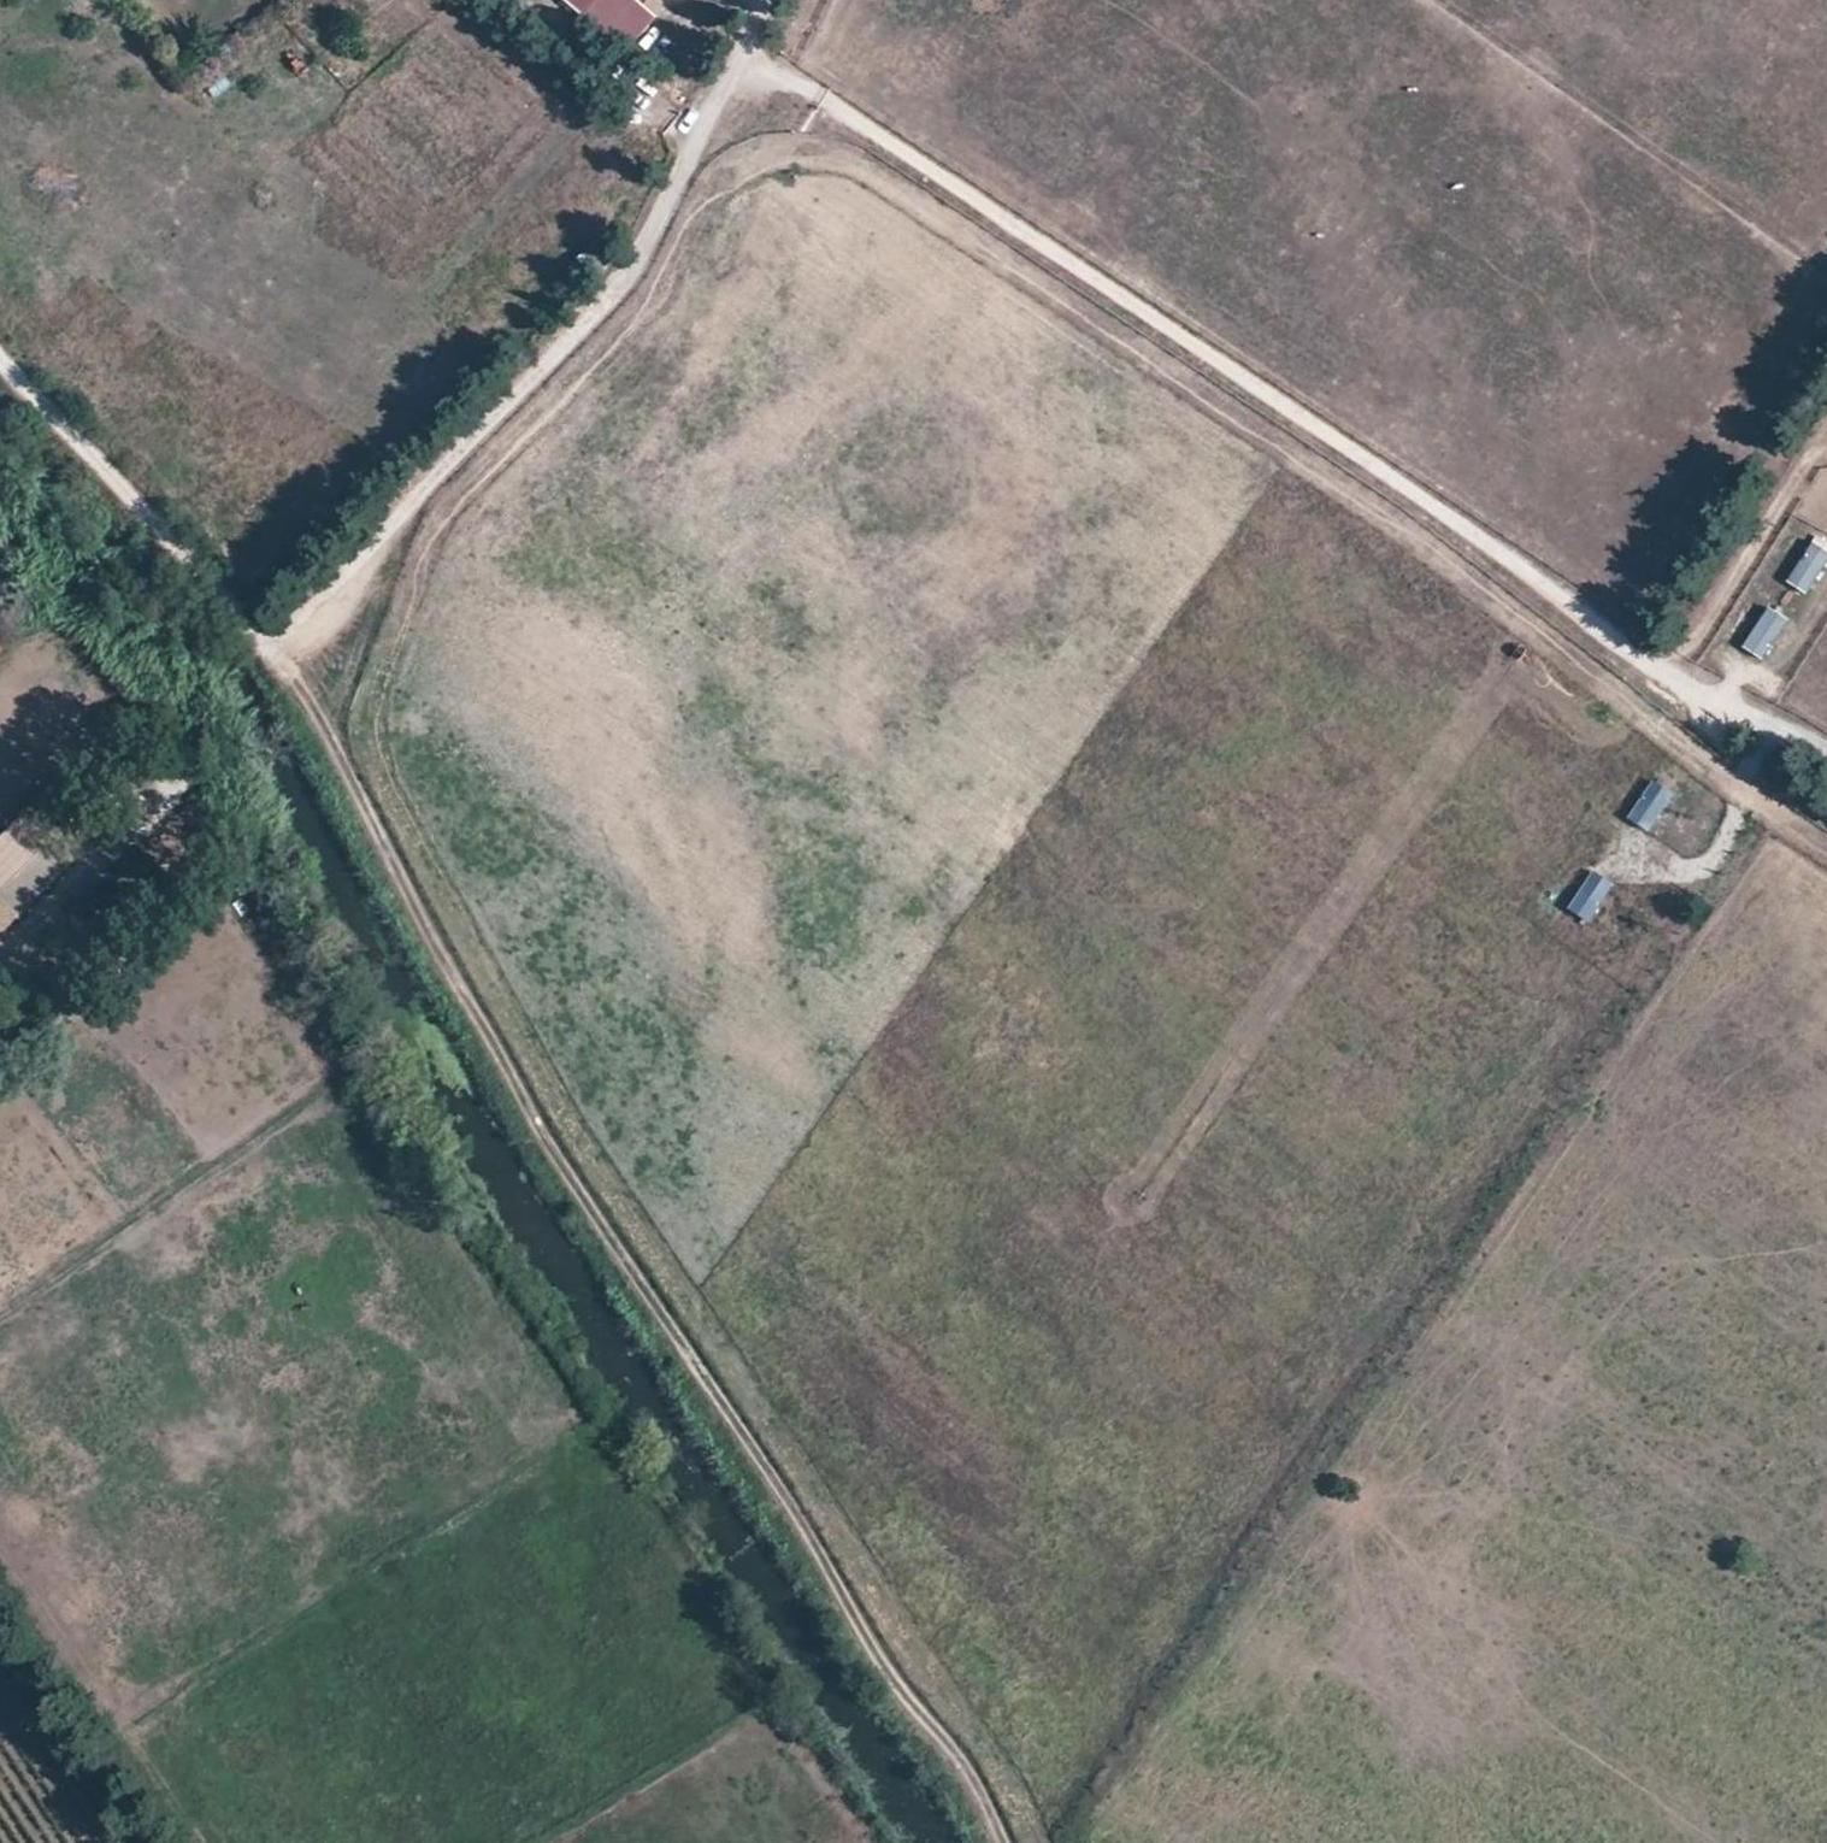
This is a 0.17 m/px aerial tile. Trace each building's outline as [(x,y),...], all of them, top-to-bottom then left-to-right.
[(632,0),(570,0),(628,48),(653,18),(632,0)] [(36,797),(0,835),(0,888),(22,909),(85,842),(36,797)] [(1624,840),(1627,882),(1655,880),(1652,838),(1624,840)] [(16,916),(0,901),(0,932),(16,916)]
